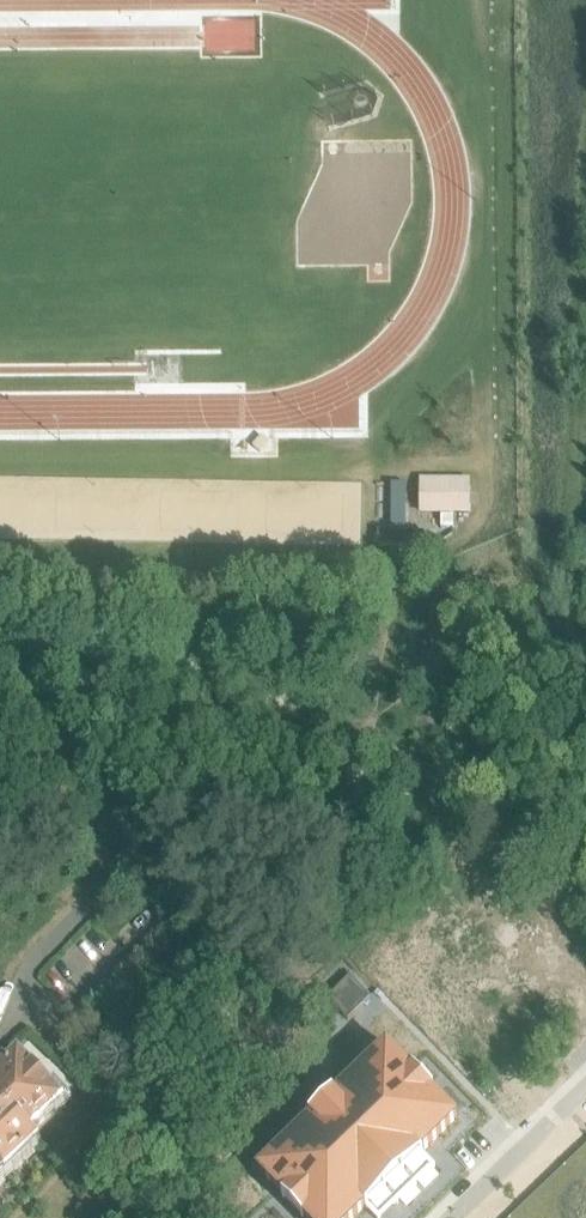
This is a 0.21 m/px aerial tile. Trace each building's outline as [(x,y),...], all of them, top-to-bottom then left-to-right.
[(469,484),(421,483),(421,503),(421,512),(469,512),(469,503),(469,493),(469,484)] [(423,532),(421,532),(377,531),(377,546),(423,546),(423,532)] [(187,950),(165,927),(150,942),(172,965),(187,950)] [(150,942),(135,956),(157,980),(172,965),(150,942)] [(157,980),(135,956),(120,971),(142,994),(157,980)] [(120,971),(105,985),(127,1009),(142,994),(120,971)] [(350,976),(327,998),(347,1018),(369,997),(350,976)] [(396,1204),(398,1202),(397,1201),(414,1185),(415,1186),(416,1185),(415,1183),(432,1167),(433,1169),(435,1167),(433,1165),(431,1167),(421,1156),(422,1154),(421,1153),(458,1118),(432,1092),(434,1090),(432,1089),(430,1090),(413,1073),(415,1071),(414,1069),(412,1071),(387,1044),(258,1169),(283,1195),(282,1197),(283,1198),(285,1196),(302,1214),(300,1216),(302,1217),(303,1216),(305,1217),(354,1217),(365,1207),(366,1209),(368,1207),(369,1208),(371,1207),(368,1204),(381,1191),(393,1204),(395,1203),(396,1204)] [(37,1140),(29,1132),(62,1100),(18,1054),(12,1059),(9,1056),(0,1065),(0,1176),(37,1140)]
